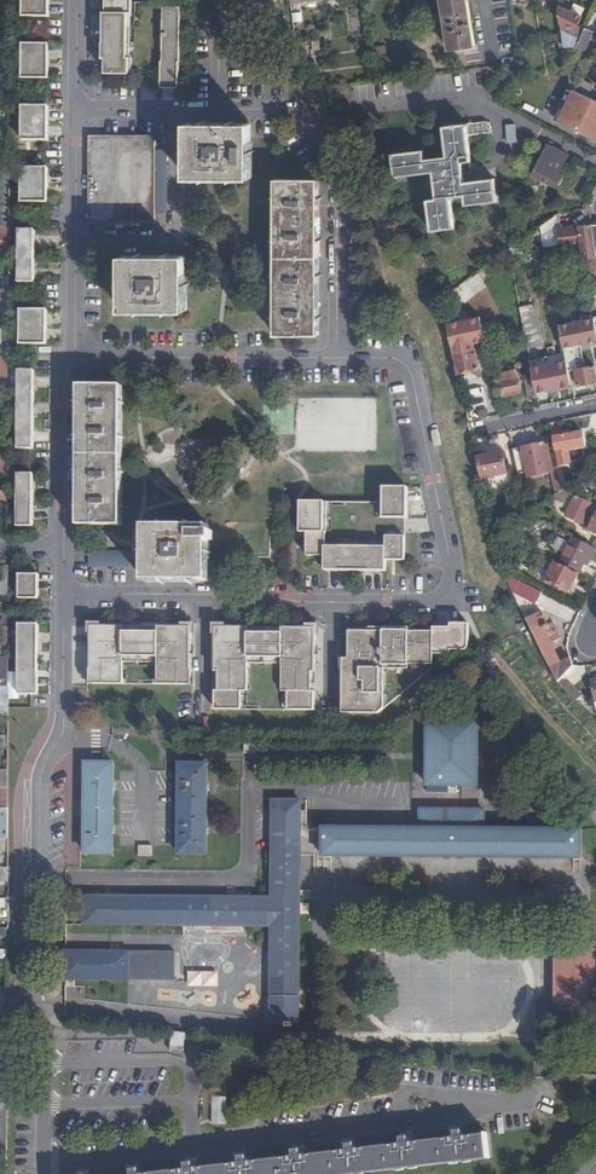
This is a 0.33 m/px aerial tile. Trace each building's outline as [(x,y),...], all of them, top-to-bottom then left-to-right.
[(52,0),(26,0),(26,17),(52,17),(52,14),(50,14),(50,2),(52,2),(52,0)] [(108,72),(165,72),(165,86),(182,86),(182,61),(184,61),(184,6),(167,6),(167,2),(135,2),(135,0),(109,0),(109,11),(107,11),(107,41),(106,41),(106,57),(108,57),(108,72)] [(467,0),(443,0),(451,56),(475,52),(467,0)] [(583,18),(560,7),(559,11),(562,27),(562,35),(564,44),(564,49),(577,47),(583,34),(577,31),(583,18)] [(562,27),(559,11),(549,11),(549,28),(562,27)] [(586,28),(583,34),(577,47),(585,51),(591,39),(593,41),(595,35),(595,32),(586,28)] [(52,45),(26,44),(26,79),(52,79),(52,76),(50,76),(50,64),(52,64),(52,60),(50,60),(50,48),(52,48),(52,45)] [(594,87),(570,76),(572,88),(589,97),(594,87)] [(574,92),(559,123),(595,140),(595,102),(574,92)] [(52,106),(26,106),(26,141),(52,141),(52,138),(50,138),(50,125),(52,125),(52,122),(50,122),(50,109),(52,109),(52,106)] [(491,135),(491,126),(487,124),(485,124),(464,125),(442,127),(446,158),(424,160),(423,152),(392,154),(394,177),(432,174),(435,200),(426,200),(430,232),(452,230),(449,198),(463,196),(464,205),(495,202),(493,179),(462,182),(461,174),(460,157),(469,156),(467,137),(480,136),(488,135),(491,135)] [(507,124),(508,142),(519,142),(518,124),(507,124)] [(249,178),(249,125),(188,125),(188,178),(249,178)] [(297,140),(293,133),(287,136),(292,143),(297,140)] [(488,135),(480,136),(481,145),(492,144),(491,135),(488,135)] [(153,222),(153,141),(89,142),(90,222),(153,222)] [(561,176),(559,174),(567,156),(548,146),(529,184),(528,184),(521,198),(537,206),(549,184),(556,187),(561,176)] [(460,157),(461,174),(470,173),(469,156),(460,157)] [(26,203),(52,203),(52,200),(50,200),(50,187),(52,187),(52,184),(50,184),(50,171),(52,171),(52,168),(26,168),(26,203)] [(317,335),(318,181),(276,180),(275,334),(317,335)] [(556,214),(539,227),(542,241),(556,231),(559,230),(556,214)] [(592,225),(559,230),(556,231),(559,247),(581,244),(584,266),(586,266),(589,293),(595,292),(595,249),(592,225)] [(39,230),(23,230),(23,283),(39,283),(39,230)] [(185,310),(185,257),(122,257),(123,310),(185,310)] [(587,286),(554,293),(555,300),(588,293),(587,286)] [(533,305),(519,308),(524,334),(528,350),(542,347),(533,305)] [(25,310),(25,345),(52,345),(52,342),(50,342),(50,329),(52,329),(52,326),(50,326),(50,313),(52,313),(52,310),(25,310)] [(9,321),(0,321),(0,352),(9,352),(9,321)] [(470,330),(449,335),(459,374),(479,369),(475,349),(474,349),(470,330)] [(9,352),(0,352),(0,383),(9,383),(9,352)] [(574,386),(570,371),(568,359),(551,362),(555,378),(547,379),(550,391),(574,386)] [(574,387),(595,382),(595,375),(594,366),(570,371),(574,386),(574,387)] [(38,450),(38,370),(22,370),(22,450),(38,450)] [(521,393),(516,373),(496,376),(501,397),(521,393)] [(9,383),(0,383),(0,391),(9,391),(9,383)] [(538,399),(535,384),(526,385),(530,400),(538,399)] [(119,525),(120,387),(80,386),(78,524),(119,525)] [(571,465),(568,451),(586,448),(583,433),(565,437),(563,436),(562,432),(552,434),(556,453),(557,452),(560,467),(571,465)] [(9,444),(0,444),(0,450),(0,468),(0,470),(5,470),(5,465),(9,465),(9,444)] [(545,444),(515,450),(519,468),(544,463),(544,467),(552,465),(550,455),(547,456),(545,444)] [(504,452),(479,457),(484,478),(508,474),(504,452)] [(560,485),(557,468),(552,469),(555,486),(560,485)] [(38,527),(38,474),(23,474),(23,527),(38,527)] [(562,488),(553,495),(559,503),(572,494),(562,488)] [(385,506),(305,506),(305,537),(313,537),(313,553),(331,553),(331,567),(392,567),(392,556),(409,556),(409,522),(411,522),(411,491),(385,491),(385,506)] [(576,496),(566,515),(584,523),(583,525),(595,532),(595,505),(576,496)] [(539,521),(525,514),(522,521),(536,528),(539,521)] [(208,532),(208,528),(147,528),(146,581),(209,581),(208,540),(212,540),(212,532),(208,532)] [(570,535),(557,562),(581,574),(594,547),(592,546),(570,535)] [(91,552),(90,568),(132,569),(133,553),(91,552)] [(581,574),(557,562),(548,581),(572,593),(581,574)] [(9,565),(0,565),(0,595),(8,595),(9,565)] [(542,591),(506,573),(508,581),(515,594),(536,604),(542,591)] [(43,591),(42,575),(25,575),(26,599),(45,599),(45,591),(43,591)] [(8,598),(0,598),(0,612),(0,615),(2,615),(2,626),(9,626),(8,598)] [(527,618),(531,627),(550,666),(561,660),(547,630),(550,627),(542,610),(527,618)] [(433,633),(350,633),(350,661),(344,661),(344,715),(380,715),(434,668),(434,655),(452,655),(452,651),(467,651),(469,648),(469,624),(451,624),(451,629),(434,629),(433,633)] [(45,633),(45,625),(26,625),(26,695),(46,695),(46,687),(43,686),(43,672),(46,672),(46,663),(43,663),(43,648),(45,648),(43,648),(43,633),(45,633)] [(322,625),(223,625),(223,669),(227,669),(227,689),(223,689),(223,692),(225,692),(226,705),(224,705),(224,708),(323,707),(323,704),(322,704),(322,691),(323,691),(323,688),(320,688),(319,668),(323,668),(322,625)] [(197,626),(98,626),(98,669),(97,669),(97,684),(198,683),(198,668),(196,668),(197,626)] [(8,656),(1,656),(0,656),(0,686),(8,687),(9,687),(9,656),(8,656)] [(562,660),(550,666),(558,681),(576,701),(581,696),(563,677),(575,663),(571,656),(562,660)] [(0,686),(0,696),(0,705),(9,705),(9,702),(8,687),(0,686)] [(9,716),(9,705),(0,705),(0,716),(9,716)] [(478,785),(478,723),(430,724),(429,784),(478,785)] [(9,747),(9,736),(0,736),(0,747),(9,747)] [(245,742),(245,752),(256,753),(257,742),(245,742)] [(113,854),(114,764),(87,763),(87,853),(113,854)] [(207,855),(207,764),(181,764),(180,854),(207,855)] [(8,770),(0,770),(0,788),(2,788),(9,788),(8,770)] [(301,828),(301,802),(274,801),(273,898),(87,897),(86,924),(273,925),(272,1023),(299,1023),(301,828)] [(0,807),(0,838),(9,838),(8,808),(2,808),(0,807)] [(581,857),(582,830),(484,829),(484,811),(422,810),(421,829),(324,828),(324,854),(581,857)] [(9,851),(0,851),(0,864),(9,864),(9,851)] [(9,898),(0,898),(0,924),(9,924),(9,898)] [(594,951),(594,949),(557,949),(557,1007),(584,1007),(584,1011),(595,1011),(595,997),(595,951),(594,951)] [(127,980),(128,953),(68,952),(67,980),(127,980)] [(190,988),(220,987),(220,971),(190,971),(190,988)] [(184,1049),(185,1038),(185,1034),(174,1033),(174,1037),(173,1048),(184,1049)] [(227,1097),(213,1097),(212,1123),(226,1124),(227,1097)] [(490,1158),(487,1133),(463,1136),(462,1132),(456,1132),(457,1137),(409,1142),(408,1138),(403,1139),(403,1143),(354,1149),(354,1144),(349,1145),(349,1150),(301,1155),(300,1151),(295,1152),(295,1156),(247,1162),(246,1158),(240,1158),(241,1163),(194,1168),(193,1164),(187,1164),(188,1169),(146,1173),(354,1173),(490,1158)]
